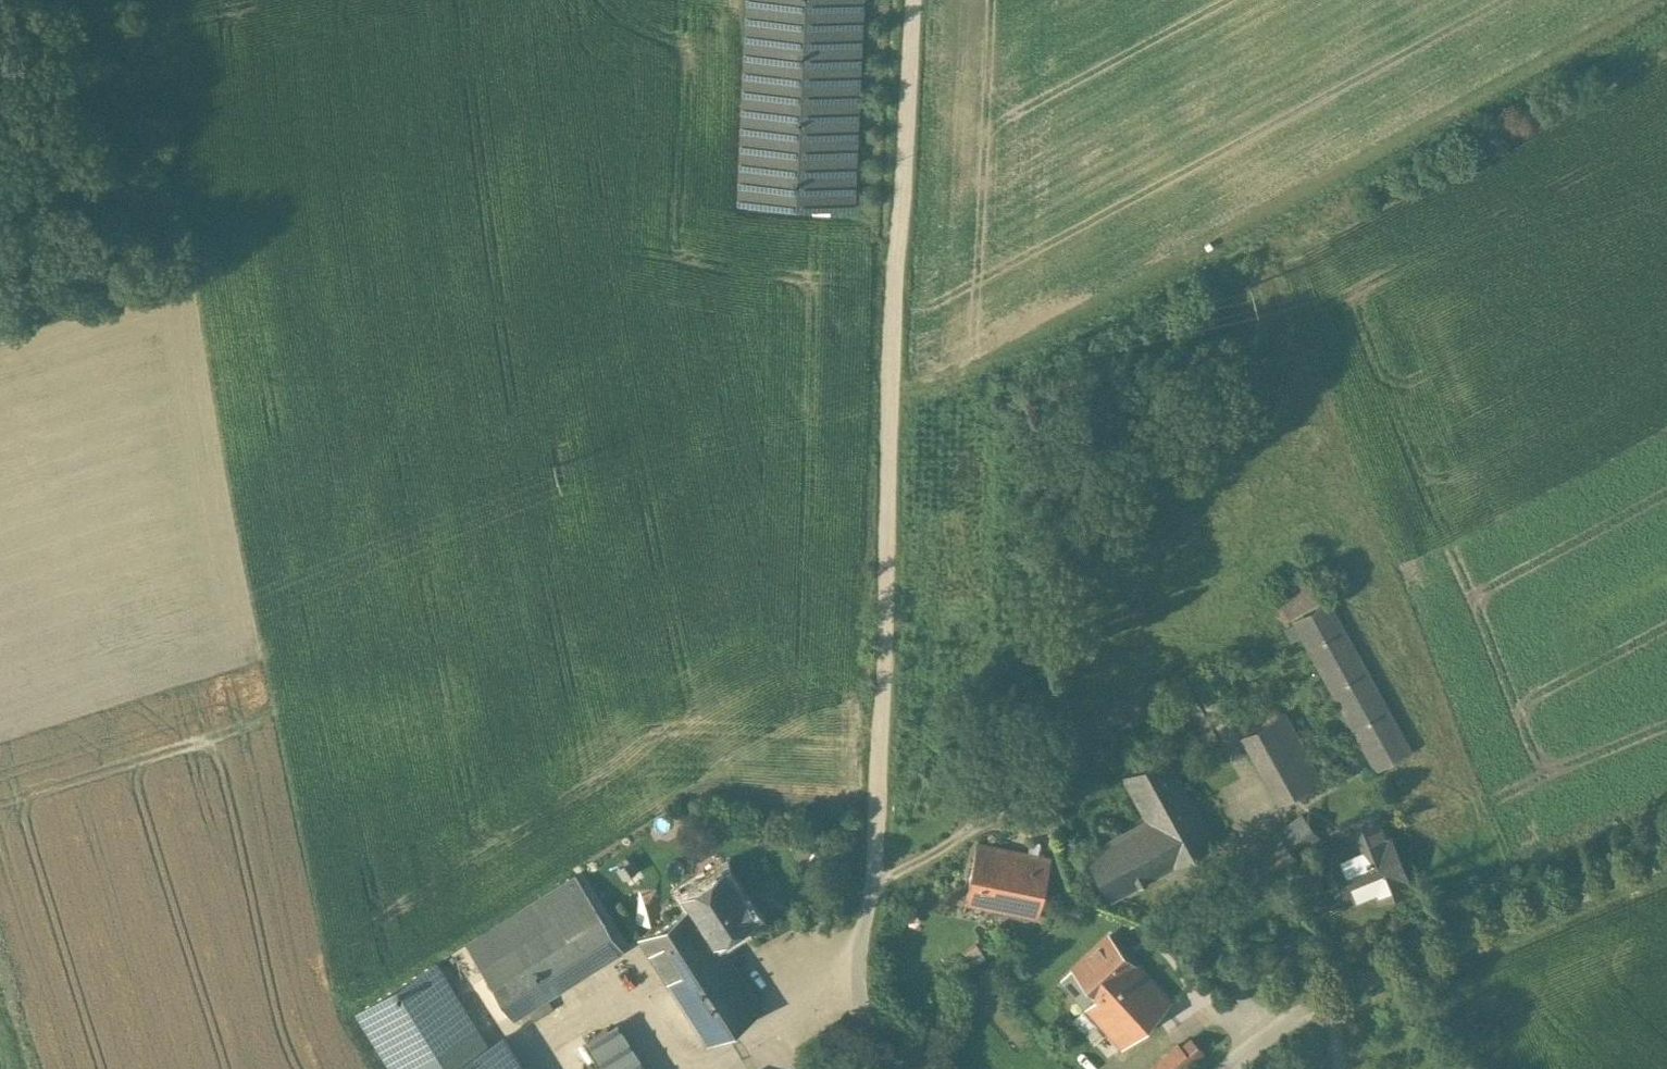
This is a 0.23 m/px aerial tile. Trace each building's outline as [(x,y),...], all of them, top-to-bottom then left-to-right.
[(740,204),(851,209),(861,0),(749,0),(740,204)] [(1293,616),(1325,599),(1313,576),(1281,593),(1293,616)] [(1409,748),(1328,602),(1294,621),(1365,749),(1375,767),(1382,763),(1409,748)] [(1283,712),(1241,735),(1258,766),(1299,743),(1283,712)] [(1299,743),(1258,766),(1277,799),(1318,776),(1299,743)] [(1165,752),(1122,775),(1146,818),(1189,795),(1165,752)] [(1146,818),(1085,852),(1111,898),(1215,841),(1189,795),(1146,818)] [(1301,814),(1278,832),(1294,852),(1317,835),(1301,814)] [(1379,819),(1361,826),(1368,843),(1330,858),(1344,892),(1372,880),(1378,898),(1407,886),(1403,877),(1405,877),(1388,835),(1386,836),(1379,819)] [(1050,858),(977,842),(965,902),(1036,917),(1050,858)] [(723,869),(707,879),(707,878),(698,878),(687,885),(683,894),(690,904),(713,940),(716,938),(754,914),(741,894),(740,895),(723,869)] [(576,875),(466,943),(485,974),(595,906),(576,875)] [(690,904),(639,937),(706,1041),(760,1009),(761,1009),(716,938),(713,940),(690,904)] [(595,906),(485,974),(512,1017),(622,949),(595,906)] [(1110,934),(1072,969),(1073,970),(1085,983),(1073,993),(1086,1007),(1086,1006),(1134,961),(1110,934)] [(1134,961),(1086,1006),(1094,1015),(1122,1046),(1171,1001),(1134,961)] [(358,1012),(394,1068),(448,1068),(486,1045),(435,964),(358,1012)] [(1073,970),(1062,980),(1073,993),(1085,983),(1073,970)] [(1086,1007),(1072,1020),(1080,1028),(1094,1015),(1086,1006),(1086,1007)] [(501,1068),(527,1068),(505,1034),(486,1045),(501,1068)] [(1203,1051),(1190,1038),(1181,1046),(1193,1060),(1203,1051)] [(587,1039),(556,1060),(562,1068),(607,1068),(597,1055),(587,1039)] [(1150,1068),(1184,1068),(1193,1060),(1181,1046),(1178,1043),(1150,1068)] [(448,1068),(501,1068),(486,1045),(448,1068)]
